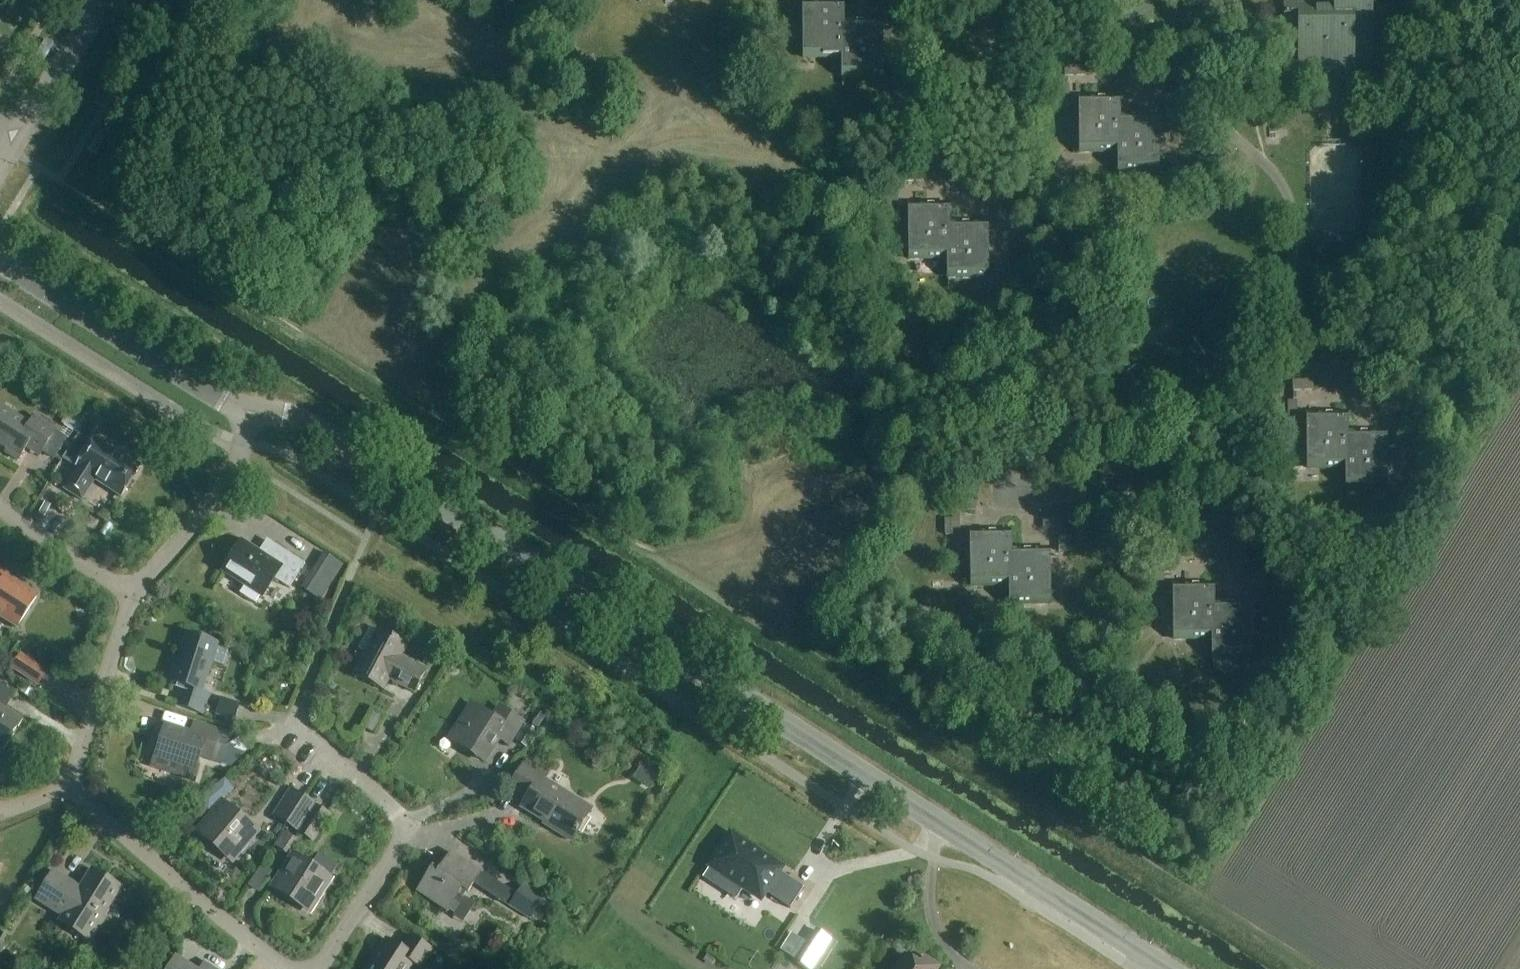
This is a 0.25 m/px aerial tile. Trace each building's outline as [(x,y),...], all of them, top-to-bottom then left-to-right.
[(1371,0),(1334,0),(1334,4),(1284,4),(1285,32),(1299,31),(1299,72),(1335,72),(1335,81),(1354,80),(1354,44),(1372,44),(1371,0)] [(843,22),(843,3),(803,3),(804,58),(842,58),(842,76),(882,76),(882,21),(843,22)] [(1065,75),(1083,75),(1083,64),(1065,65),(1065,75)] [(1173,97),(1173,87),(1153,87),(1152,97),(1173,97)] [(1119,117),(1119,98),(1080,98),(1080,153),(1118,153),(1119,172),(1158,171),(1158,116),(1119,117)] [(1168,119),(1178,118),(1178,102),(1167,102),(1168,119)] [(86,151),(94,156),(107,136),(99,131),(86,151)] [(892,185),(913,185),(913,175),(891,175),(892,185)] [(1000,202),(1000,191),(980,191),(980,202),(1000,202)] [(884,213),(896,212),(895,195),(883,195),(884,213)] [(948,223),(948,204),(909,204),(909,260),(948,259),(948,278),(987,278),(987,223),(948,223)] [(1007,230),(1007,214),(996,213),(996,230),(1007,230)] [(1314,393),(1314,382),(1294,382),(1294,393),(1314,393)] [(1406,414),(1406,403),(1381,402),(1381,413),(1406,414)] [(3,407),(0,411),(0,445),(8,450),(6,453),(18,461),(29,445),(42,453),(56,431),(35,417),(30,424),(3,407)] [(1347,432),(1347,413),(1307,414),(1308,469),(1346,469),(1346,487),(1386,487),(1385,432),(1347,432)] [(78,435),(84,424),(68,414),(61,425),(78,435)] [(1397,437),(1408,437),(1407,420),(1396,420),(1397,437)] [(87,425),(64,461),(73,467),(96,431),(87,425)] [(123,459),(94,440),(76,469),(78,470),(65,489),(82,500),(95,480),(122,498),(141,468),(125,457),(123,459)] [(954,513),(976,513),(975,502),(954,503),(954,513)] [(1042,531),(1062,530),(1062,520),(1042,520),(1042,531)] [(944,538),(957,537),(956,521),(943,522),(944,538)] [(1010,550),(1010,531),(970,532),(971,587),(1010,586),(1010,605),(1050,604),(1049,549),(1010,550)] [(1069,555),(1069,538),(1058,538),(1057,555),(1069,555)] [(243,544),(225,573),(246,587),(240,596),(254,605),(260,596),(271,578),(289,590),(305,566),(273,545),(265,558),(243,544)] [(314,570),(302,588),(321,601),(333,582),(314,570)] [(35,595),(0,572),(0,616),(15,625),(35,595)] [(1267,583),(1267,573),(1247,572),(1246,583),(1267,583)] [(1155,590),(1165,590),(1164,573),(1155,573),(1155,590)] [(1213,603),(1213,584),(1174,585),(1174,640),(1212,640),(1213,658),(1252,658),(1252,603),(1213,603)] [(1263,608),(1274,608),(1273,590),(1262,591),(1263,608)] [(376,632),(370,628),(359,649),(365,653),(353,676),(383,692),(389,681),(414,695),(427,672),(402,658),(408,647),(377,631),(376,632)] [(222,667),(227,651),(216,647),(217,644),(187,634),(171,682),(187,687),(180,707),(203,714),(210,694),(202,692),(211,664),(222,667)] [(39,687),(49,672),(22,654),(12,669),(39,687)] [(237,723),(242,708),(220,701),(214,721),(225,724),(226,720),(237,723)] [(0,706),(0,748),(4,751),(24,720),(6,710),(0,706)] [(492,719),(471,706),(449,740),(482,761),(497,739),(508,746),(522,724),(499,709),(492,719)] [(212,759),(221,733),(195,725),(191,737),(165,728),(153,765),(193,778),(201,755),(212,759)] [(527,726),(516,742),(526,749),(537,732),(527,726)] [(572,841),(591,810),(544,781),(547,776),(525,763),(510,788),(528,799),(523,807),(557,828),(556,831),(572,841)] [(273,816),(286,825),(305,797),(292,788),(273,816)] [(305,797),(286,825),(314,844),(333,816),(305,797)] [(233,860),(256,832),(224,804),(200,832),(233,860)] [(288,856),(298,840),(285,832),(275,847),(288,856)] [(709,869),(703,878),(704,879),(706,877),(723,889),(730,879),(761,899),(765,892),(790,909),(804,888),(755,856),(758,852),(731,835),(709,869)] [(513,894),(451,854),(438,873),(432,869),(417,891),(447,911),(462,889),(468,893),(474,884),(506,905),(513,894)] [(310,911),(330,880),(293,857),(274,888),(310,911)] [(122,889),(92,870),(80,889),(54,873),(37,900),(63,916),(61,920),(93,940),(107,917),(103,915),(110,903),(112,904),(122,889)] [(524,884),(510,907),(530,920),(544,897),(524,884)] [(778,948),(810,968),(819,968),(837,941),(816,927),(807,941),(790,930),(778,948)] [(12,941),(0,934),(0,960),(12,941)] [(410,936),(401,949),(387,940),(368,968),(410,968),(413,964),(422,968),(434,951),(410,936)] [(904,955),(895,968),(936,968),(938,966),(924,957),(919,964),(904,955)] [(176,959),(170,968),(191,968),(176,959)]
